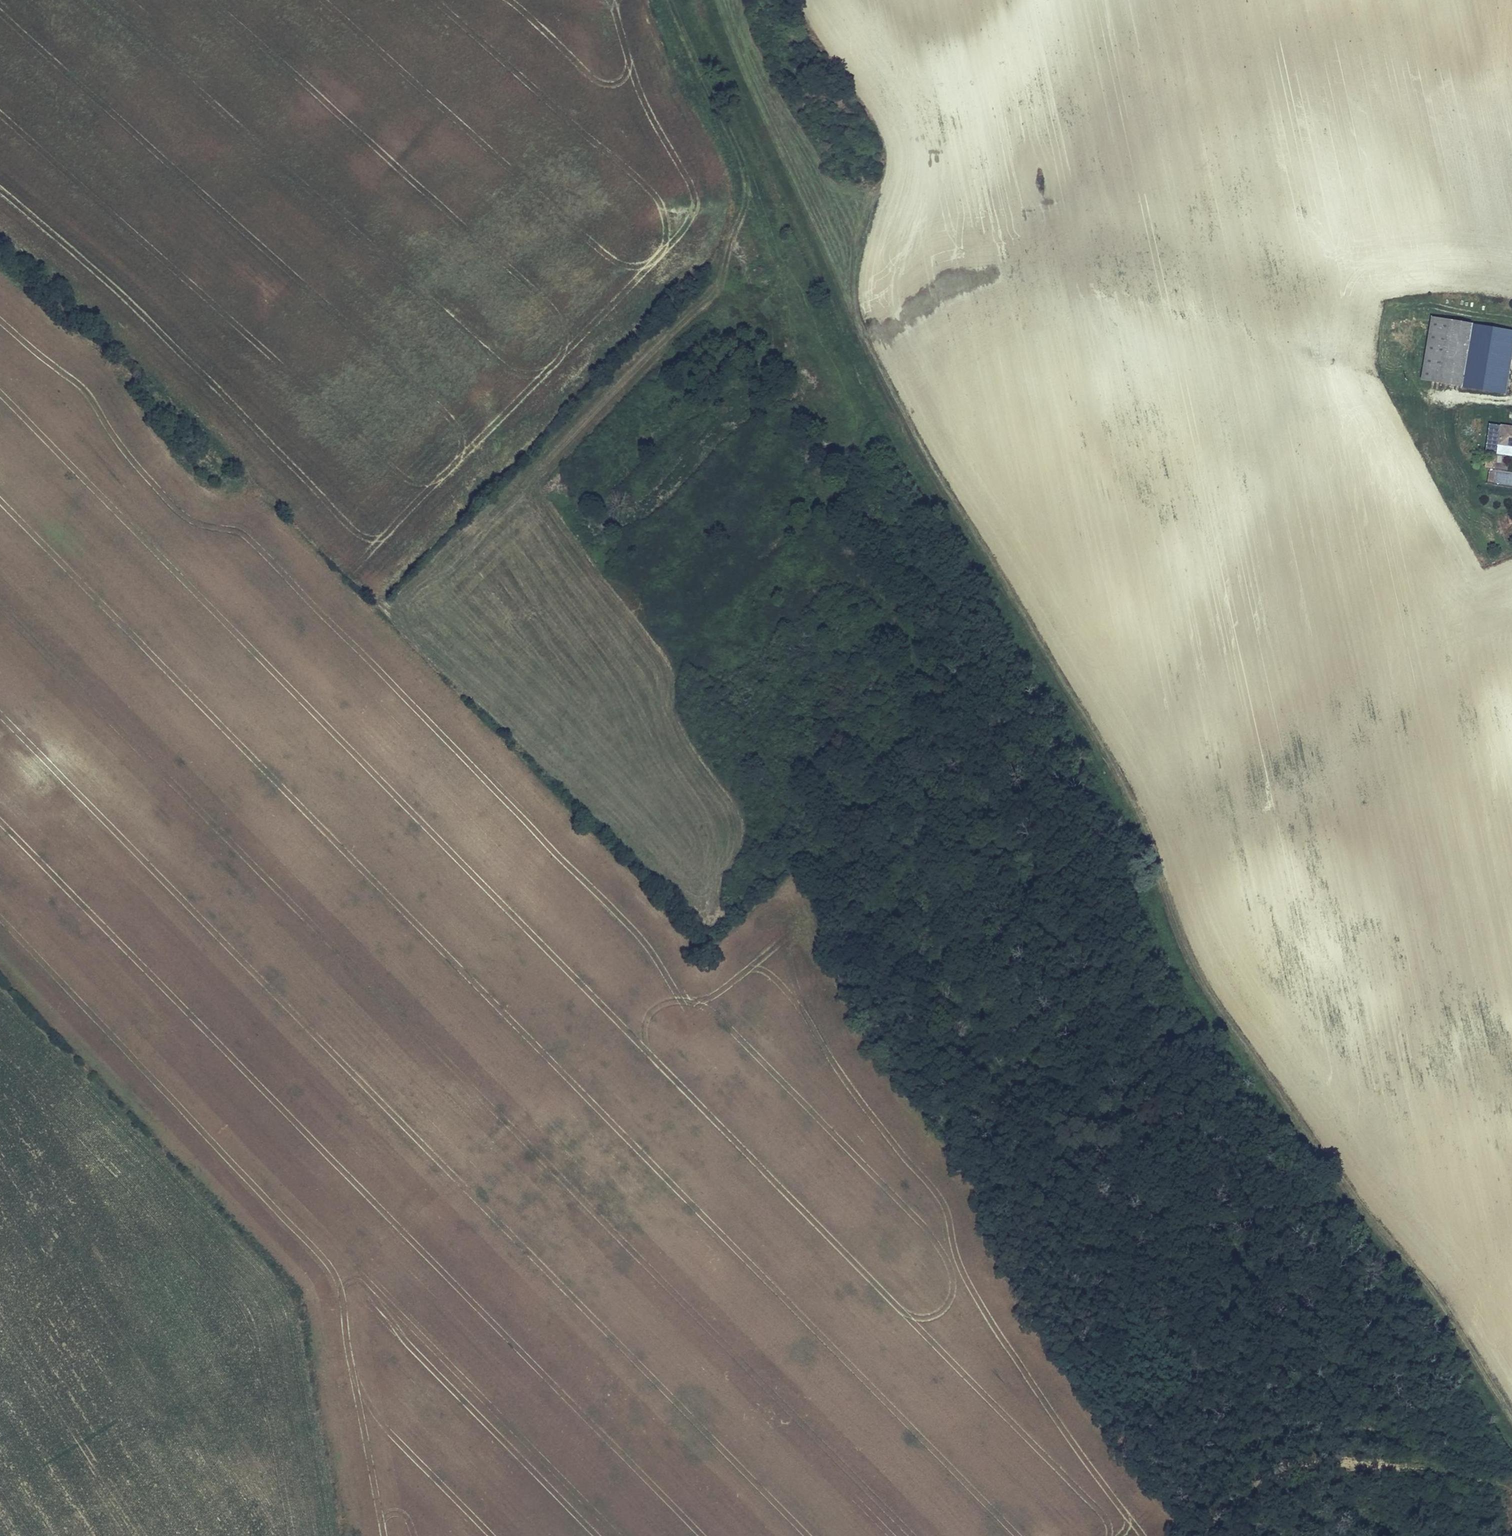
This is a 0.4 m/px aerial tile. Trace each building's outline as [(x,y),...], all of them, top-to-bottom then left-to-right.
[(1420,381),(1506,397),(1511,361),(1511,331),(1430,318),(1420,381)] [(1500,426),(1497,455),(1511,458),(1511,428),(1500,426)]
